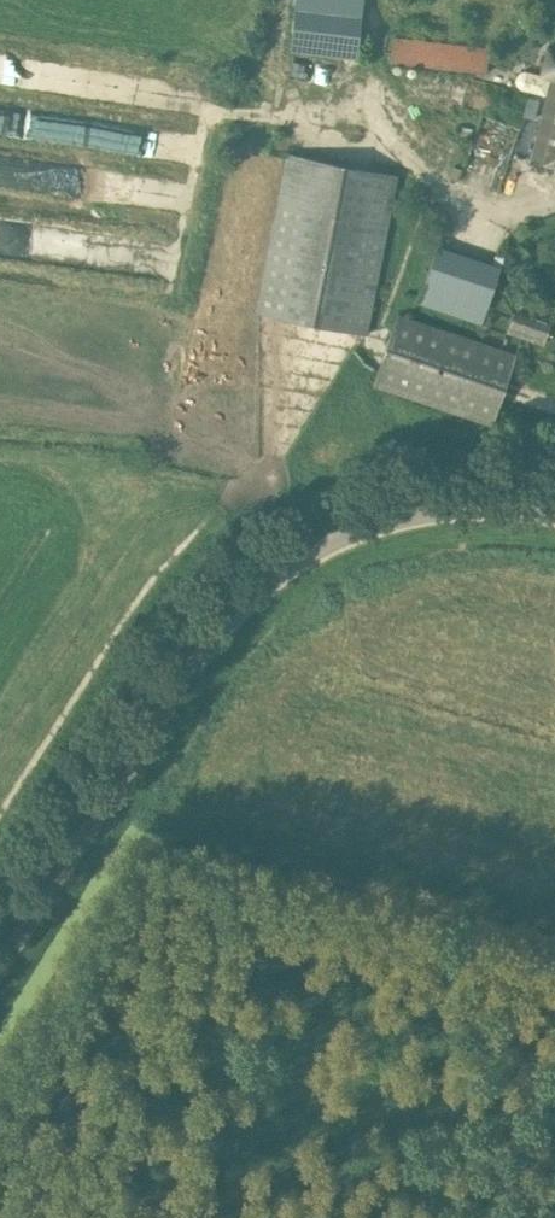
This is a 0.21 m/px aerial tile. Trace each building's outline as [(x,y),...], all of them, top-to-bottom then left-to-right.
[(290,49),(356,57),(363,0),(296,0),(290,49)] [(486,47),(395,36),(392,60),(483,71),(486,47)] [(549,45),(541,79),(551,82),(533,158),(554,163),(554,46),(549,45)] [(400,175),(288,152),(257,313),(369,335),(383,264),(387,240),(397,242),(411,177),(400,175)] [(492,262),(437,244),(418,302),(482,323),(502,265),(504,256),(496,253),(492,262)] [(550,323),(513,311),(508,330),(544,343),(550,323)] [(512,365),(396,326),(381,372),(496,411),(512,365)]
